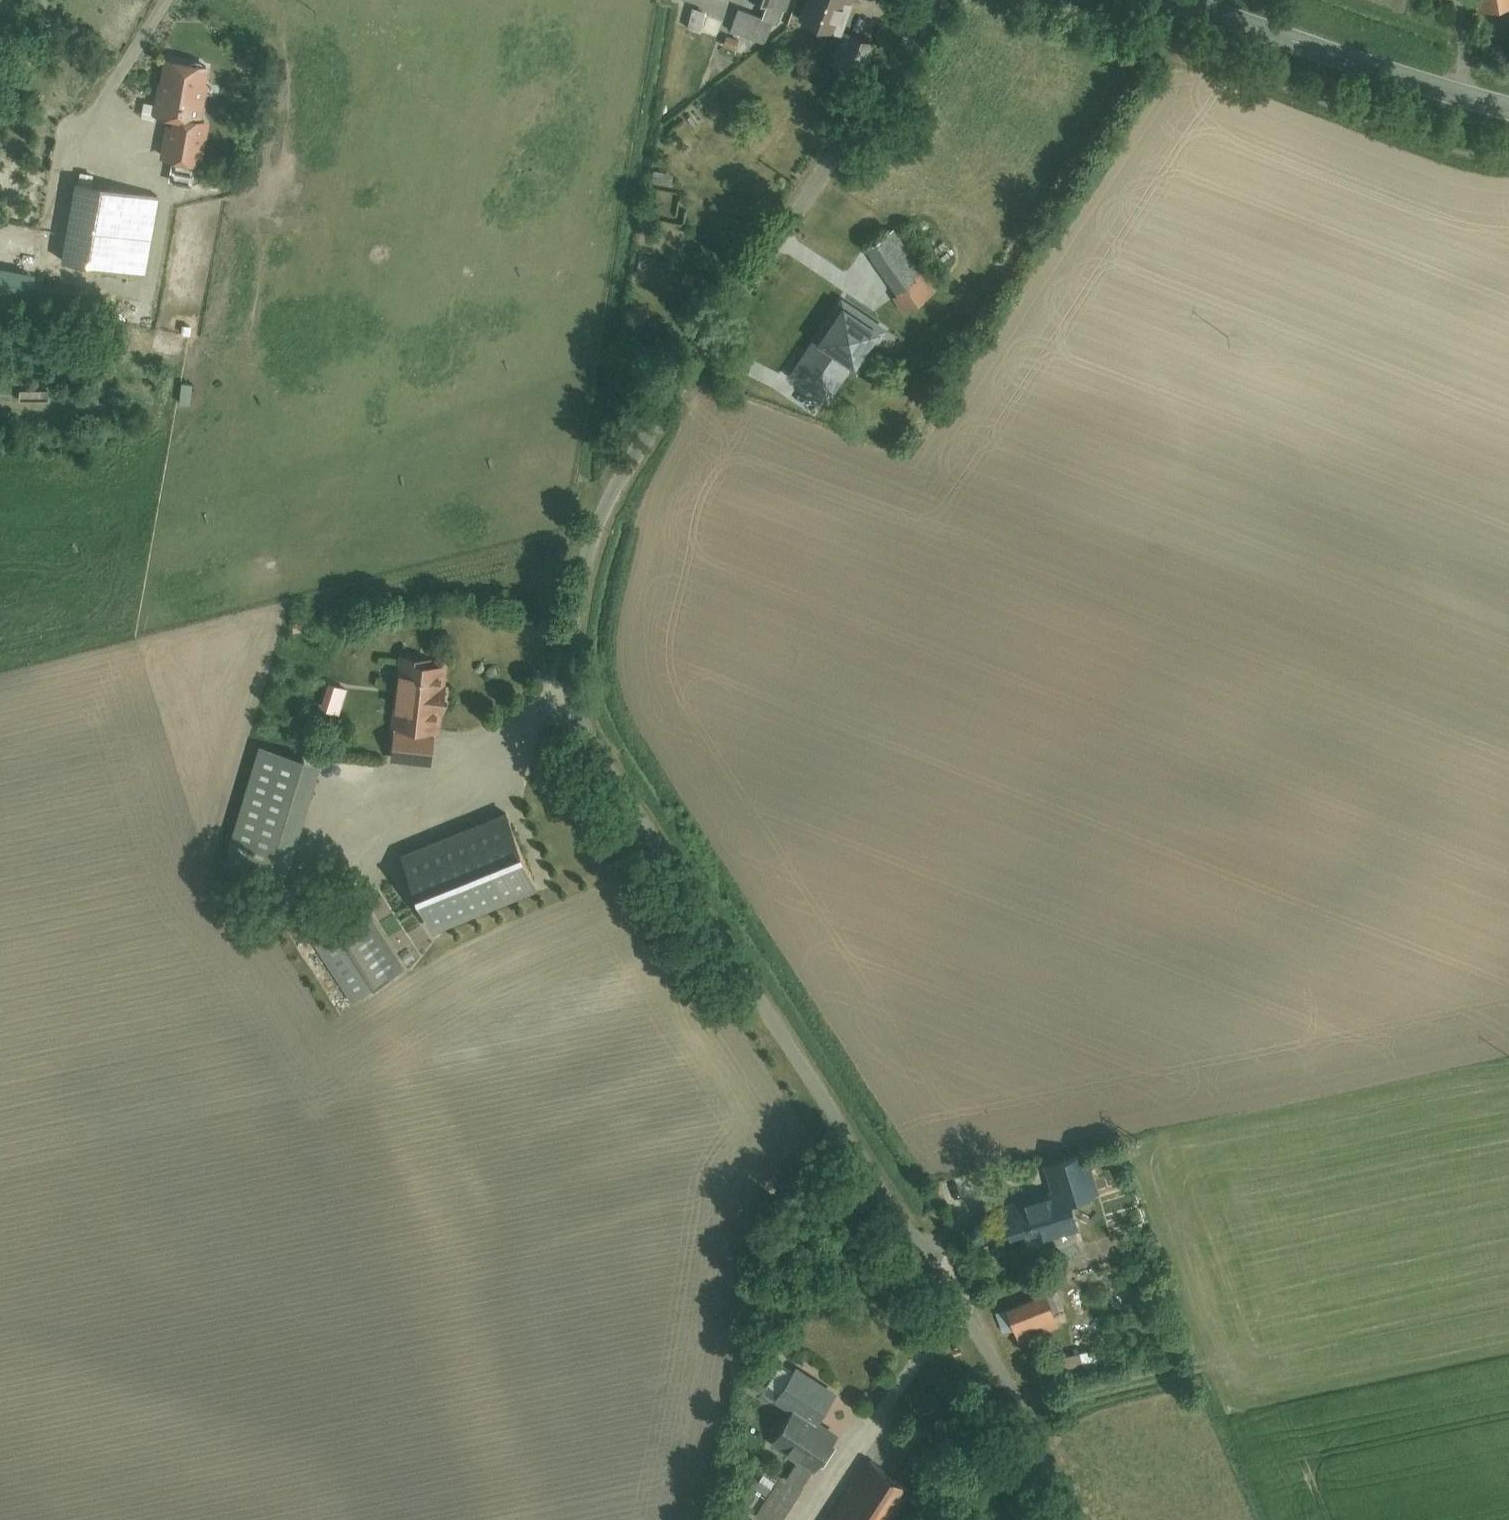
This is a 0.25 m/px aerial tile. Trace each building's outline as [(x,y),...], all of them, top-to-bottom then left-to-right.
[(803,15),(835,26),(844,0),(808,0),(803,15)] [(698,12),(692,31),(717,39),(723,21),(698,12)] [(773,22),(739,12),(732,34),(767,43),(773,22)] [(844,37),(836,67),(863,75),(872,45),(844,37)] [(217,119),(193,114),(206,57),(168,49),(155,106),(179,111),(171,147),(209,155),(217,119)] [(69,176),(57,245),(137,258),(149,190),(69,176)] [(890,227),(860,247),(910,319),(939,299),(890,227)] [(792,375),(827,398),(849,366),(858,371),(885,330),(842,301),(792,375)] [(403,661),(394,761),(435,764),(438,734),(443,734),(449,665),(403,661)] [(541,801),(404,858),(432,925),(569,869),(541,801)] [(403,909),(387,884),(303,937),(345,1003),(392,973),(366,933),(403,909)] [(1084,1158),(1088,1173),(1118,1164),(1114,1150),(1084,1158)] [(1007,1208),(1021,1257),(1085,1239),(1064,1161),(1032,1170),(1040,1199),(1007,1208)] [(1009,1310),(1018,1337),(1060,1322),(1050,1295),(1009,1310)] [(1056,1358),(1060,1375),(1085,1369),(1081,1352),(1056,1358)] [(826,1438),(808,1426),(826,1400),(786,1374),(764,1406),(783,1419),(767,1443),(787,1456),(748,1514),(758,1519),(772,1519),(826,1438)] [(864,1453),(821,1519),(891,1519),(914,1485),(864,1453)]
